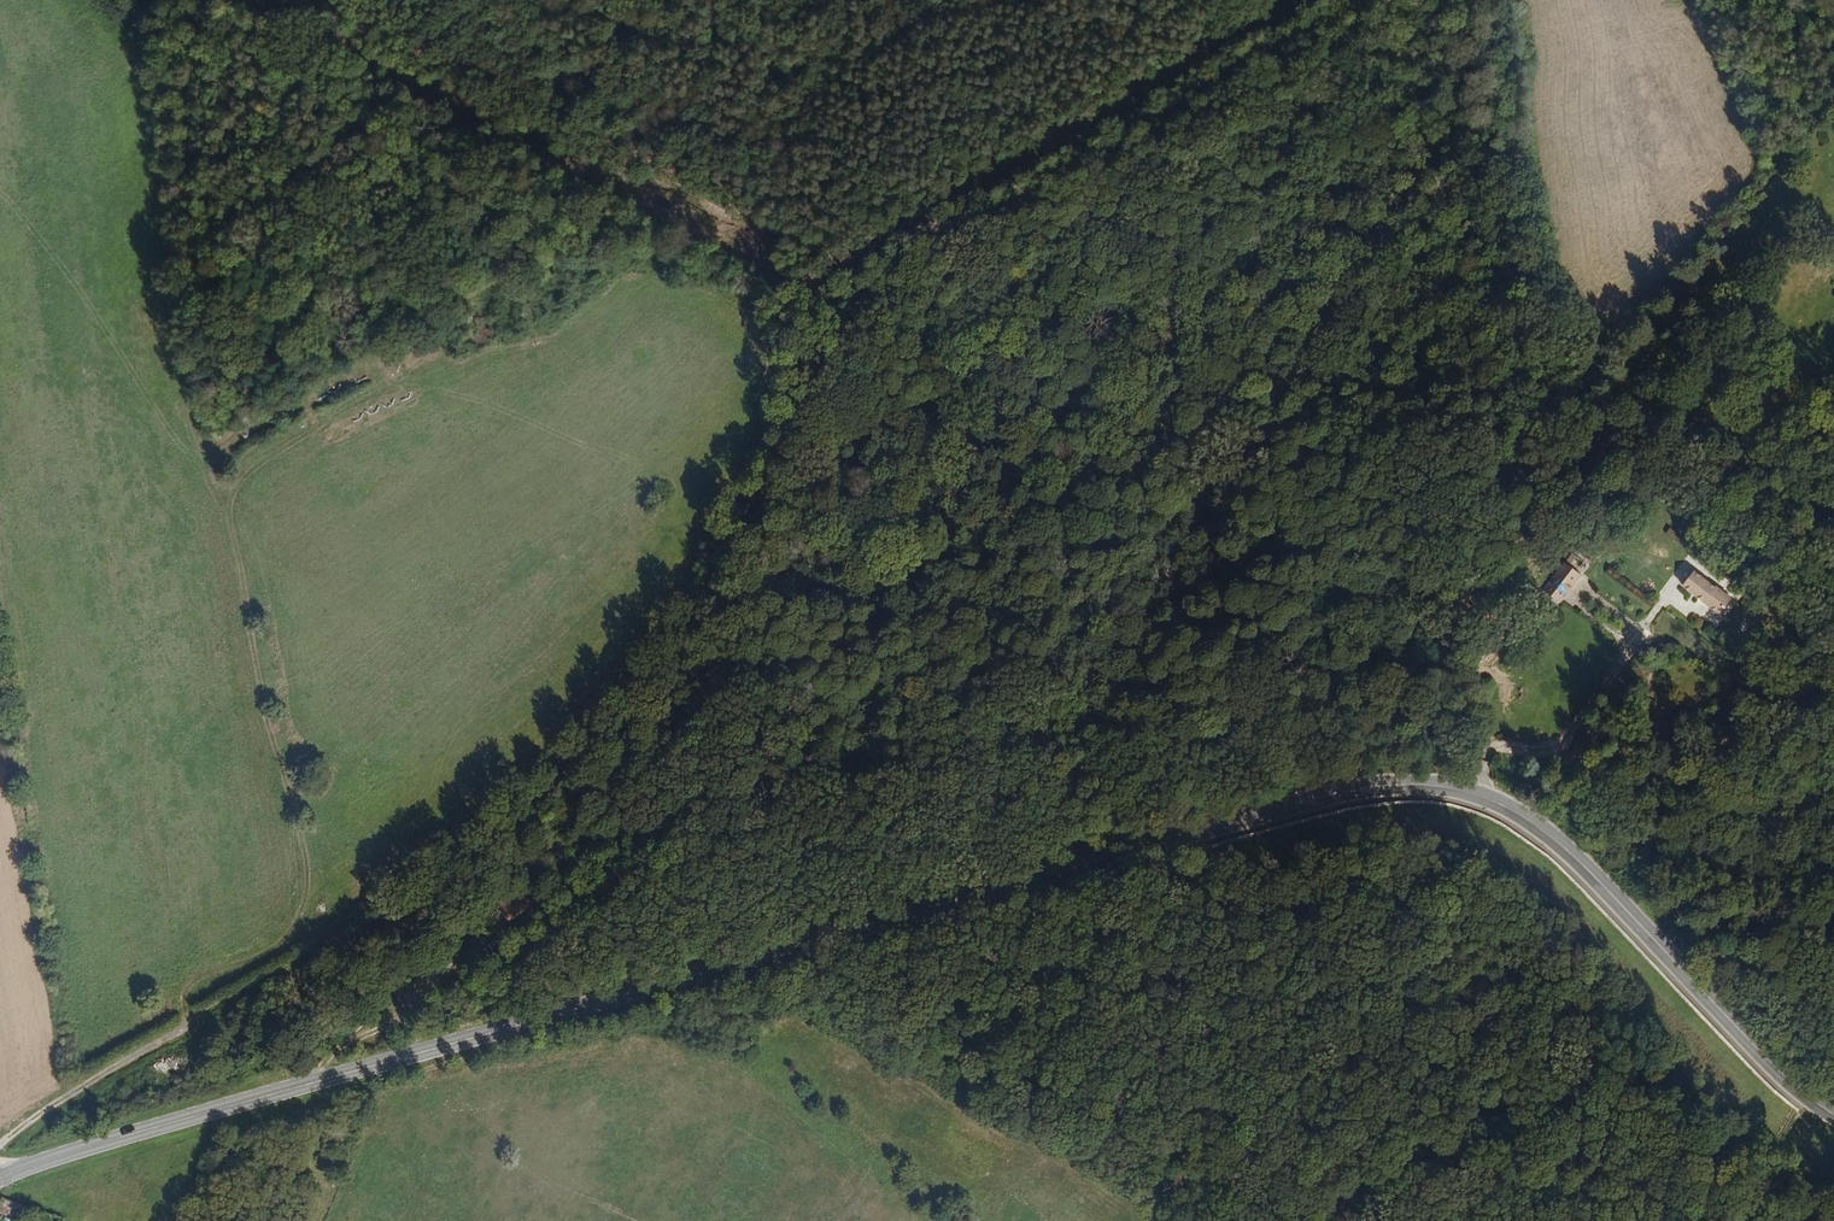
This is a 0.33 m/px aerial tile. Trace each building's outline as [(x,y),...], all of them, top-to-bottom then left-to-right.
[(1581,562),(1550,596),(1565,609),(1587,586),(1577,578),(1587,568),(1581,562)] [(1703,581),(1690,597),(1727,630),(1743,612),(1729,600),(1727,602),(1703,581)] [(1785,631),(1780,638),(1786,643),(1791,635),(1785,631)] [(530,904),(523,896),(517,903),(522,910),(530,904)]
